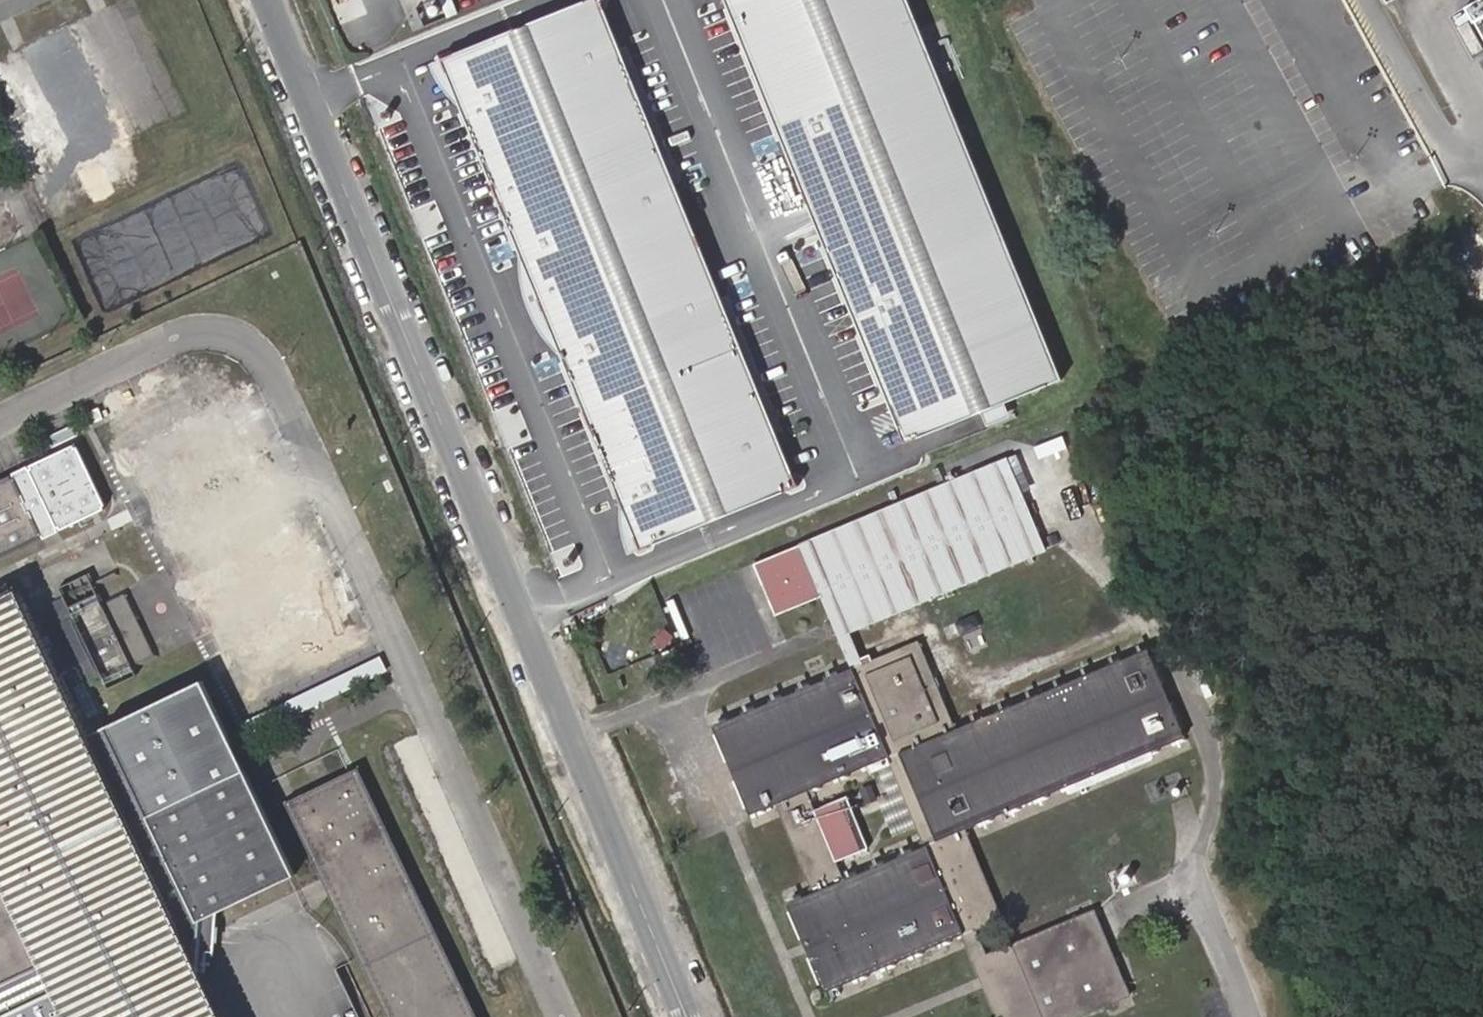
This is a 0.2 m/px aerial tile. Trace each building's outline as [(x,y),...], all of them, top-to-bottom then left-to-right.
[(444,57),(642,547),(797,484),(602,0),(584,0),(444,57)] [(906,440),(1062,377),(910,0),(729,0),(906,440)] [(39,539),(38,536),(42,534),(43,537),(57,530),(55,527),(61,525),(62,528),(103,509),(102,505),(104,504),(77,446),(74,448),(73,444),(31,465),(33,467),(29,470),(27,466),(14,473),(15,476),(11,478),(9,475),(0,479),(0,557),(39,539)] [(753,565),(773,617),(820,597),(851,669),(712,727),(750,815),(776,804),(813,892),(786,903),(824,990),(961,934),(996,1016),(1073,1016),(1130,995),(1095,909),(987,954),(976,927),(1002,917),(964,828),(1184,736),(1147,648),(956,729),(918,641),(864,664),(851,633),(1046,551),(1008,459),(753,565)] [(92,732),(22,584),(0,595),(0,1016),(222,1016),(200,972),(204,972),(205,944),(213,944),(214,917),(299,871),(250,765),(154,814),(136,823),(92,732)] [(102,605),(130,664),(153,653),(124,594),(102,605)] [(61,622),(90,685),(103,678),(65,595),(47,603),(56,624),(61,622)] [(136,823),(154,814),(250,765),(206,676),(92,732),(136,823)] [(299,807),(354,781),(467,1016),(477,1016),(358,767),(349,771),(286,802),(389,1016),(399,1016),(299,807)] [(399,1016),(467,1016),(354,781),(299,807),(399,1016)]
